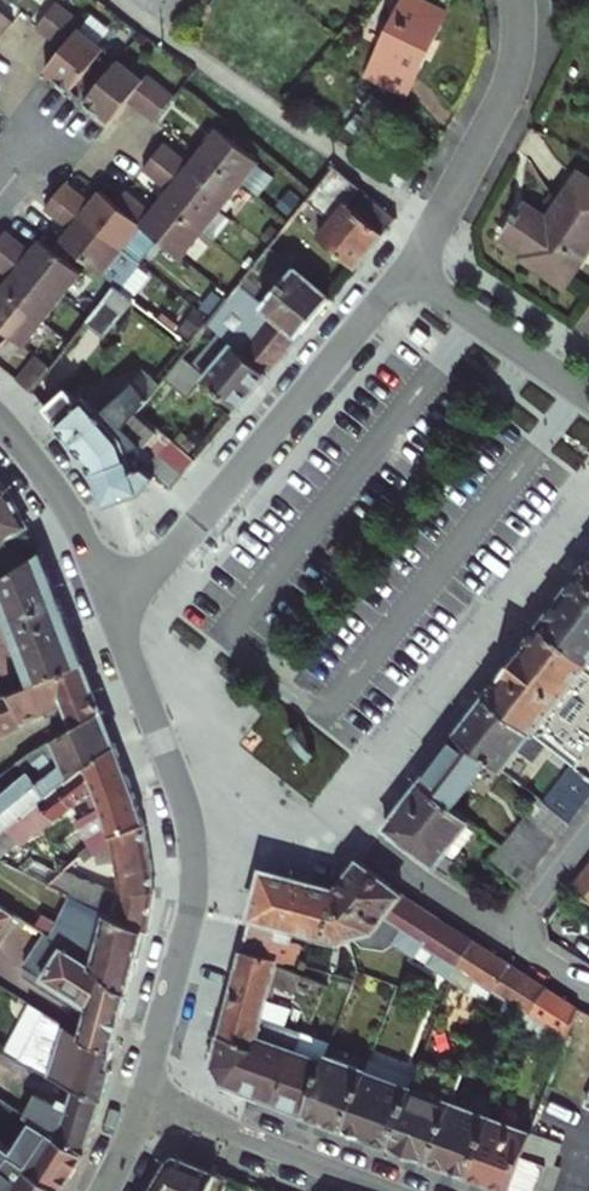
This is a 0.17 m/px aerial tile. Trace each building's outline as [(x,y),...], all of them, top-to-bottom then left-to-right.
[(38,27),(53,39),(73,12),(59,0),(38,27)] [(419,0),(405,0),(370,73),(410,92),(448,13),(419,0)] [(6,34),(15,22),(0,10),(0,29),(6,34)] [(48,71),(74,90),(108,48),(83,28),(87,23),(73,12),(53,39),(65,49),(48,71)] [(121,59),(87,102),(113,121),(130,100),(144,110),(164,85),(149,74),(145,80),(121,59)] [(157,121),(177,96),(164,85),(144,110),(157,121)] [(201,152),(242,186),(262,161),(220,128),(201,152)] [(167,142),(157,155),(224,209),(242,186),(201,152),(195,159),(189,159),(167,142)] [(224,209),(157,155),(146,168),(168,185),(168,195),(164,200),(205,233),(224,209)] [(357,268),(398,218),(336,165),(309,198),(333,218),(318,235),(357,268)] [(581,173),(549,218),(546,216),(540,224),(521,210),(503,235),(527,251),(523,256),(564,285),(588,248),(588,179),(581,173)] [(58,193),(126,248),(144,224),(118,203),(102,191),(97,197),(90,197),(69,179),(58,193)] [(144,224),(186,257),(205,233),(164,200),(159,206),(150,206),(130,189),(118,203),(144,224)] [(63,239),(121,285),(141,260),(126,248),(58,193),(47,206),(69,223),(69,231),(63,239)] [(527,202),(521,210),(540,224),(546,216),(527,202)] [(66,297),(85,273),(42,239),(36,246),(28,246),(7,229),(0,239),(0,244),(66,297)] [(66,297),(0,244),(0,266),(8,273),(8,281),(4,287),(46,321),(66,297)] [(258,295),(242,282),(232,294),(210,322),(221,330),(244,350),(269,372),(333,297),(296,267),(258,312),(249,305),(258,295)] [(117,286),(88,322),(106,337),(135,301),(117,286)] [(13,333),(27,345),(46,321),(4,287),(0,292),(0,323),(13,333)] [(258,295),(249,305),(258,312),(267,302),(258,295)] [(13,333),(0,323),(0,351),(13,333)] [(269,372),(244,350),(221,330),(194,362),(184,355),(164,380),(186,399),(203,378),(239,409),(269,372)] [(54,366),(40,354),(19,380),(34,391),(54,366)] [(141,366),(94,404),(101,411),(137,380),(152,396),(161,384),(141,366)] [(93,460),(128,426),(141,409),(152,396),(137,380),(101,411),(94,404),(88,396),(82,401),(70,387),(47,406),(93,460)] [(184,473),(198,457),(191,451),(198,442),(185,431),(177,440),(141,409),(128,426),(152,450),(158,456),(161,453),(184,473)] [(94,461),(98,473),(152,450),(128,426),(93,460),(94,461)] [(98,473),(109,503),(146,490),(158,477),(148,467),(158,456),(152,450),(98,473)] [(161,453),(158,456),(148,467),(158,477),(171,488),(184,473),(161,453)] [(3,541),(29,527),(11,493),(0,481),(0,536),(3,541)] [(43,552),(0,580),(0,598),(33,685),(86,663),(43,552)] [(583,571),(543,623),(588,659),(588,576),(583,571)] [(576,765),(588,775),(588,659),(543,623),(488,694),(534,732),(535,732),(543,722),(552,729),(549,734),(581,758),(576,765)] [(65,707),(73,730),(105,711),(86,663),(33,685),(0,698),(0,733),(65,707)] [(492,759),(505,769),(534,732),(488,694),(459,733),(492,759)] [(20,761),(29,772),(0,796),(0,836),(65,784),(119,747),(105,711),(73,730),(27,756),(20,761)] [(423,780),(455,806),(492,759),(459,733),(423,780)] [(87,799),(94,813),(77,822),(97,854),(101,850),(112,846),(110,838),(144,824),(119,747),(65,784),(0,836),(0,860),(0,861),(20,846),(18,842),(50,818),(53,822),(87,799)] [(584,804),(588,798),(588,775),(576,765),(575,764),(560,783),(584,804)] [(455,806),(423,780),(388,825),(441,868),(447,872),(457,859),(453,856),(475,829),(467,823),(471,818),(455,806)] [(560,783),(546,800),(572,821),(584,804),(560,783)] [(546,800),(541,797),(505,844),(535,868),(572,821),(546,800)] [(156,891),(144,824),(110,838),(112,846),(120,891),(117,898),(93,887),(92,890),(70,880),(74,875),(70,869),(51,885),(72,896),(147,933),(150,934),(156,891)] [(535,868),(505,844),(492,860),(522,885),(535,868)] [(366,943),(378,941),(388,947),(399,940),(420,954),(444,918),(362,860),(339,889),(352,936),(358,935),(366,943)] [(573,887),(588,898),(588,866),(573,887)] [(339,889),(265,870),(245,948),(281,958),(290,960),(296,937),(291,935),(294,924),(341,937),(352,936),(339,889)] [(37,928),(46,934),(131,993),(147,933),(72,896),(68,905),(73,908),(63,927),(58,925),(43,917),(37,928)] [(73,908),(68,905),(58,925),(63,927),(73,908)] [(15,915),(0,906),(0,940),(15,915)] [(444,918),(420,954),(455,976),(460,965),(476,939),(444,918)] [(24,968),(89,1010),(81,1036),(115,1050),(122,1025),(131,993),(46,934),(24,968)] [(491,1000),(496,986),(512,962),(511,961),(476,939),(460,965),(455,976),(491,1000)] [(245,948),(225,1030),(260,1040),(266,1015),(275,981),(281,958),(245,948)] [(281,958),(275,981),(298,987),(300,981),(326,988),(332,972),(290,960),(281,958)] [(512,962),(496,986),(514,997),(505,1010),(528,1024),(533,1010),(548,986),(512,962)] [(533,1010),(528,1024),(543,1034),(551,1022),(569,1035),(580,1007),(548,986),(533,1010)] [(57,1078),(75,1086),(105,1100),(114,1071),(110,1069),(115,1050),(81,1036),(31,1004),(21,1023),(60,1041),(53,1061),(12,1041),(5,1054),(43,1072),(57,1078)] [(260,1040),(225,1030),(217,1062),(225,1080),(307,1111),(327,1059),(299,1049),(305,1030),(266,1015),(260,1040)] [(307,1111),(347,1126),(369,1069),(329,1055),(327,1059),(307,1111)] [(414,1087),(418,1075),(373,1057),(369,1069),(414,1087)] [(393,1143),(433,1158),(453,1101),(461,1081),(464,1072),(425,1057),(418,1075),(414,1087),(393,1143)] [(347,1126),(393,1143),(414,1087),(369,1069),(347,1126)] [(54,1085),(57,1078),(43,1072),(41,1079),(54,1085)] [(453,1101),(494,1117),(501,1096),(461,1081),(453,1101)] [(27,1115),(42,1124),(51,1129),(89,1152),(105,1100),(75,1086),(70,1102),(62,1098),(58,1105),(37,1095),(27,1115)] [(433,1158),(473,1173),(494,1117),(453,1101),(433,1158)] [(473,1173),(514,1187),(526,1154),(534,1131),(494,1117),(473,1173)] [(89,1152),(51,1129),(21,1177),(0,1161),(0,1190),(64,1190),(89,1152)] [(564,1142),(534,1131),(526,1154),(551,1162),(556,1164),(564,1142)] [(551,1162),(526,1154),(514,1187),(523,1190),(540,1190),(551,1162)] [(218,1174),(176,1155),(171,1160),(153,1190),(211,1190),(218,1174)] [(556,1164),(551,1162),(540,1190),(554,1190),(563,1167),(556,1164)]
